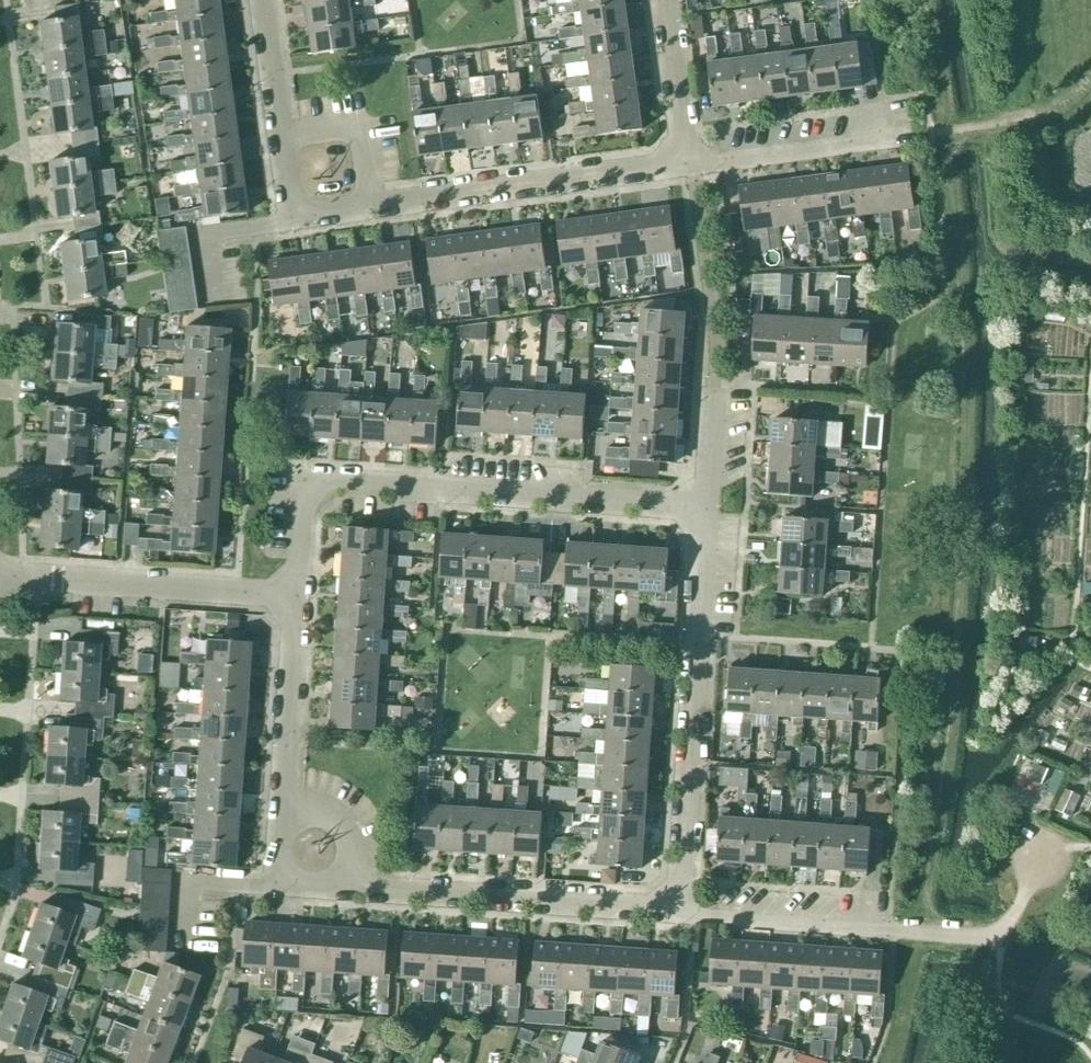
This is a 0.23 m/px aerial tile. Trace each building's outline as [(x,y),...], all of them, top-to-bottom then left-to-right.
[(219,15),(217,0),(173,0),(174,11),(149,14),(150,25),(176,21),(219,15)] [(306,5),(310,29),(353,23),(351,9),(350,0),(340,0),(306,5)] [(540,7),(539,0),(524,0),(526,9),(540,7)] [(556,5),(557,15),(582,12),(625,6),(625,0),(555,0),(556,5)] [(42,51),(104,43),(103,31),(78,34),(76,19),(81,19),(79,4),(53,8),(55,21),(39,23),(42,51)] [(625,6),(582,12),(584,26),(585,37),(629,31),(625,6)] [(179,46),(222,40),(219,15),(176,21),(178,35),(152,39),(154,49),(179,46)] [(353,23),(310,29),(313,55),(357,49),(354,34),(379,30),(378,20),(353,23)] [(832,47),(838,91),(863,87),(858,44),(842,46),(839,21),(829,22),(832,47)] [(832,47),(818,49),(814,24),(804,26),(807,51),(813,94),(838,91),(832,47)] [(574,28),(559,30),(560,40),(575,38),(574,28)] [(807,51),(793,52),(790,28),(779,29),(782,54),(783,54),(789,97),(813,94),(807,51)] [(587,51),(562,54),(564,65),(589,62),(589,61),(632,56),(629,31),(585,37),(587,51)] [(783,54),(782,54),(768,56),(765,31),(754,32),(758,57),(764,101),(789,97),(783,54)] [(758,57),(744,59),(740,34),(730,35),(733,60),(739,104),(764,101),(758,57)] [(733,60),(719,62),(716,37),(705,39),(708,64),(714,107),(739,104),(733,60)] [(182,70),(226,64),(222,40),(179,46),(181,60),(156,64),(157,74),(182,71),(182,70)] [(46,79),(83,74),(81,59),(106,55),(104,43),(42,51),(46,79)] [(466,53),(456,54),(459,81),(463,106),(469,150),(494,147),(488,103),(487,103),(473,105),(470,80),(466,53)] [(632,56),(589,61),(589,62),(591,76),(592,86),(636,80),(632,56)] [(186,95),(229,89),(226,64),(182,70),(182,71),(184,85),(159,88),(160,99),(186,95)] [(519,73),(509,75),(511,90),(521,89),(519,73)] [(50,106),(112,98),(110,86),(86,89),(83,74),(46,79),(50,106)] [(495,77),(484,78),(487,103),(488,103),(494,147),(518,143),(512,100),(498,102),(495,77)] [(581,77),(566,79),(567,90),(582,88),(581,77)] [(636,80),(592,86),(594,101),(595,111),(639,105),(636,80)] [(445,83),(434,85),(437,100),(447,99),(445,83)] [(420,87),(409,88),(413,113),(412,113),(418,157),(444,153),(438,110),(424,112),(420,87)] [(189,120),(232,114),(229,89),(186,95),(188,110),(162,113),(164,124),(189,120)] [(538,96),(512,100),(518,143),(543,140),(538,96)] [(71,146),(97,142),(96,128),(91,129),(89,114),(113,111),(112,98),(50,106),(54,135),(70,133),(71,146)] [(584,102),(569,104),(570,115),(585,112),(584,102)] [(639,105),(595,111),(599,136),(642,130),(639,105)] [(463,106),(438,110),(444,153),(469,150),(463,106)] [(192,145),(236,139),(232,114),(189,120),(191,135),(166,138),(167,149),(192,145)] [(587,127),(572,129),(574,139),(589,137),(587,127)] [(196,169),(239,163),(236,139),(192,145),(194,159),(169,163),(171,173),(196,170),(196,169)] [(52,190),(114,182),(112,170),(88,173),(86,158),(99,157),(97,142),(71,146),(73,159),(48,162),(52,190)] [(199,194),(242,188),(239,163),(196,169),(196,170),(198,184),(172,188),(174,198),(199,195),(199,194)] [(885,212),(891,212),(908,209),(911,231),(922,229),(919,207),(914,207),(908,165),(880,169),(885,212)] [(894,233),(891,212),(885,212),(880,169),(852,173),(858,216),(863,215),(880,213),(883,235),(894,233)] [(866,237),(863,215),(858,216),(852,173),(824,176),(830,220),(835,219),(852,217),(855,239),(866,237)] [(838,241),(835,219),(830,220),(824,176),(796,180),(802,224),(808,223),(824,221),(827,242),(838,241)] [(811,244),(808,223),(802,224),(796,180),(768,184),(774,227),(780,227),(796,224),(799,246),(811,244)] [(74,229),(100,226),(98,212),(93,212),(91,198),(116,194),(114,182),(52,190),(56,218),(72,216),(74,229)] [(783,248),(780,227),(774,227),(768,184),(740,188),(746,231),(768,228),(771,250),(783,248)] [(199,194),(199,195),(201,209),(176,212),(177,223),(246,214),(242,188),(199,194)] [(647,255),(653,255),(670,252),(673,274),(684,273),(681,250),(676,250),(670,208),(642,212),(647,255)] [(656,276),(653,255),(647,255),(642,212),(614,216),(620,259),(625,258),(642,256),(645,278),(656,276)] [(628,280),(625,258),(620,259),(614,216),(586,220),(592,263),(597,262),(614,260),(617,282),(628,280)] [(600,284),(597,262),(592,263),(586,220),(557,223),(563,267),(586,264),(589,285),(600,284)] [(63,273),(125,265),(123,252),(99,256),(97,241),(102,240),(100,226),(74,229),(75,243),(59,245),(63,273)] [(517,273),(523,272),(540,270),(543,292),(554,290),(551,267),(546,268),(540,226),(511,230),(517,273)] [(159,245),(186,242),(184,228),(157,232),(159,245)] [(526,294),(523,272),(517,273),(511,230),(484,234),(490,277),(495,276),(512,274),(515,295),(526,294)] [(498,298),(495,276),(490,277),(484,234),(456,237),(462,281),(467,280),(484,278),(487,299),(498,298)] [(470,302),(467,280),(462,281),(456,237),(427,241),(433,285),(456,281),(459,303),(470,302)] [(161,259),(188,255),(186,242),(159,245),(161,259)] [(388,291),(393,290),(410,288),(413,310),(424,308),(421,285),(416,286),(410,244),(382,248),(388,291)] [(396,312),(393,290),(388,291),(382,248),(354,251),(360,295),(365,294),(382,292),(385,314),(396,312)] [(368,316),(365,294),(360,295),(354,251),(326,255),(332,299),(337,298),(354,296),(357,317),(368,316)] [(163,272),(190,269),(188,255),(161,259),(163,272)] [(340,320),(337,298),(332,299),(326,255),(298,259),(304,302),(309,302),(326,299),(329,321),(340,320)] [(312,323),(309,302),(304,302),(298,259),(269,263),(275,306),(298,303),(301,325),(312,323)] [(125,265),(63,273),(67,301),(104,296),(102,280),(127,277),(125,265)] [(165,286),(192,282),(190,269),(163,272),(165,286)] [(851,299),(852,275),(842,275),(841,298),(851,299)] [(167,299),(194,296),(192,282),(165,286),(167,299)] [(785,317),(779,317),(762,316),(763,294),(752,293),(750,316),(755,317),(753,360),(782,362),(785,317)] [(813,319),(807,319),(790,318),(791,296),(780,295),(779,317),(785,317),(782,362),(810,364),(813,319)] [(194,296),(167,299),(169,313),(196,309),(194,296)] [(842,321),(835,321),(818,320),(820,298),(808,297),(807,319),(813,319),(810,364),(838,366),(842,321)] [(842,321),(838,366),(867,369),(870,323),(846,322),(848,300),(836,299),(835,321),(842,321)] [(640,336),(684,339),(686,313),(642,310),(641,325),(615,323),(615,334),(640,336)] [(53,353),(116,358),(116,345),(92,343),(93,329),(109,330),(110,317),(78,315),(77,326),(55,325),(53,353)] [(183,352),(227,355),(229,330),(185,327),(184,342),(159,340),(158,351),(160,351),(160,359),(174,359),(174,352),(183,352)] [(682,364),(684,339),(640,336),(639,350),(614,348),(613,359),(638,361),(682,364)] [(225,380),(227,355),(183,352),(182,367),(157,365),(156,375),(181,377),(225,380)] [(115,370),(116,358),(53,353),(51,381),(67,383),(66,396),(93,398),(94,383),(89,383),(90,368),(115,370)] [(680,388),(682,364),(638,361),(637,375),(612,373),(611,384),(636,385),(680,388)] [(486,389),(485,389),(471,388),(473,363),(462,362),(460,387),(457,431),(483,433),(486,389)] [(511,391),(510,391),(496,390),(498,364),(487,364),(485,389),(486,389),(483,433),(508,434),(511,391)] [(536,392),(535,392),(521,391),(523,366),(512,365),(510,391),(511,391),(508,434),(533,436),(536,392)] [(314,394),(300,393),(301,368),(291,367),(289,392),(285,436),(311,438),(314,394)] [(561,394),(560,394),(546,393),(547,368),(537,367),(535,392),(536,392),(533,436),(557,438),(561,394)] [(339,396),(324,395),(326,370),(316,369),(314,394),(311,438),(336,440),(339,396)] [(561,394),(557,438),(583,440),(586,396),(571,395),(572,370),(562,369),(560,394),(561,394)] [(361,441),(364,398),(349,397),(351,371),(340,371),(339,396),(336,440),(361,441)] [(389,399),(388,399),(374,398),(376,373),(365,372),(364,398),(361,441),(386,443),(389,399)] [(414,401),(413,401),(399,400),(401,375),(390,374),(388,399),(389,399),(386,443),(410,445),(414,401)] [(414,401),(410,445),(436,447),(439,403),(424,402),(426,377),(415,376),(413,401),(414,401)] [(223,405),(225,380),(181,377),(180,392),(155,390),(154,400),(180,402),(223,405)] [(678,413),(680,388),(636,385),(635,400),(610,398),(609,409),(635,410),(678,413)] [(92,412),(93,398),(66,396),(65,409),(49,408),(47,436),(109,441),(110,428),(86,426),(87,411),(92,412)] [(221,430),(223,405),(180,402),(179,417),(153,415),(153,425),(178,427),(221,430)] [(677,438),(678,413),(635,410),(634,425),(608,423),(608,433),(633,435),(677,438)] [(772,444),(816,447),(817,433),(842,434),(842,437),(862,438),(863,425),(818,422),(774,418),(772,444)] [(220,455),(221,430),(178,427),(177,441),(151,440),(151,450),(176,452),(220,455)] [(675,464),(677,438),(633,435),(632,450),(607,448),(606,458),(631,460),(631,461),(675,464)] [(109,453),(109,441),(47,436),(45,464),(61,466),(60,479),(91,481),(92,467),(83,466),(84,451),(109,453)] [(841,449),(816,447),(772,444),(771,469),(814,472),(815,458),(841,459),(841,449)] [(218,480),(220,455),(176,452),(175,466),(150,464),(149,475),(174,477),(218,480)] [(840,474),(814,472),(771,469),(769,494),(813,498),(814,482),(839,484),(840,474)] [(216,505),(218,480),(174,477),(173,491),(148,489),(147,500),(172,502),(172,501),(216,505)] [(90,495),(91,481),(60,479),(59,492),(43,491),(41,519),(103,524),(117,525),(117,515),(104,514),(104,511),(80,509),(81,495),(90,495)] [(214,530),(216,505),(172,501),(172,502),(171,516),(146,514),(145,525),(170,527),(171,526),(214,530)] [(783,543),(826,546),(827,532),(853,533),(853,523),(828,521),(785,517),(783,543)] [(102,536),(103,524),(41,519),(39,548),(77,550),(78,534),(102,536)] [(171,526),(170,527),(169,541),(138,539),(139,525),(124,524),(123,546),(136,547),(136,550),(212,555),(214,530),(171,526)] [(387,556),(388,541),(413,543),(414,533),(389,531),(345,527),(343,553),(387,556)] [(466,580),(469,536),(443,534),(440,578),(455,579),(454,604),(464,605),(466,580)] [(491,582),(494,538),(469,536),(466,580),(480,581),(479,606),(489,607),(491,582)] [(516,583),(519,540),(494,538),(491,582),(505,583),(503,608),(514,609),(516,583)] [(553,585),(555,554),(544,553),(545,541),(519,540),(516,583),(530,584),(528,610),(539,610),(541,585),(541,584),(553,585)] [(590,589),(593,545),(567,543),(567,554),(555,554),(553,585),(565,586),(564,587),(580,588),(578,613),(589,614),(591,589),(590,589)] [(825,571),(826,546),(783,543),(781,568),(825,571)] [(615,590),(618,547),(593,545),(590,589),(591,589),(605,590),(603,615),(614,616),(615,590)] [(834,546),(833,557),(851,558),(852,548),(834,546)] [(640,592),(643,548),(618,547),(615,590),(630,591),(628,617),(639,617),(640,592)] [(640,592),(655,593),(653,618),(664,619),(665,594),(666,594),(669,550),(643,548),(640,592)] [(412,558),(387,556),(343,553),(341,578),(385,581),(386,566),(412,568),(412,558)] [(850,572),(825,571),(781,568),(779,593),(823,596),(824,581),(849,583),(850,572)] [(411,582),(385,581),(341,578),(340,603),(384,606),(385,591),(410,593),(411,582)] [(409,607),(384,606),(340,603),(338,628),(382,631),(383,616),(408,618),(409,607)] [(407,632),(382,631),(338,628),(336,653),(380,656),(380,655),(381,641),(406,643),(407,632)] [(61,672),(97,674),(98,659),(108,660),(108,655),(116,656),(118,633),(80,630),(79,644),(63,643),(61,672)] [(1036,654),(1038,638),(1019,636),(1018,652),(1036,654)] [(203,665),(247,669),(249,643),(205,640),(204,655),(179,653),(178,664),(179,664),(203,666),(203,665)] [(405,657),(380,655),(380,656),(336,653),(334,678),(378,680),(379,666),(404,668),(405,657)] [(178,664),(159,663),(158,687),(176,689),(177,689),(179,664),(178,664)] [(194,680),(193,690),(202,691),(202,690),(246,693),(247,669),(203,665),(203,666),(202,680),(194,680)] [(610,691),(654,694),(656,668),(612,665),(611,680),(585,679),(585,689),(610,691)] [(753,714),(756,670),(730,669),(727,712),(743,714),(741,739),(751,740),(753,714)] [(778,716),(781,672),(756,670),(753,714),(768,715),(766,741),(776,741),(778,716)] [(96,690),(97,674),(61,672),(59,700),(75,701),(74,715),(103,718),(112,718),(114,695),(105,695),(106,690),(96,690)] [(803,718),(806,674),(781,672),(778,716),(792,717),(791,742),(801,743),(803,718)] [(827,720),(831,676),(806,674),(803,718),(817,719),(816,744),(826,745),(828,720),(827,720)] [(852,721),(856,678),(831,676),(827,720),(828,720),(842,721),(840,746),(851,747),(853,721),(852,721)] [(403,682),(378,680),(334,678),(333,703),(376,705),(377,691),(403,693),(403,682)] [(852,721),(853,721),(867,722),(865,748),(876,748),(878,723),(881,679),(856,678),(852,721)] [(244,718),(246,693),(202,690),(202,691),(201,705),(175,703),(175,714),(200,716),(200,715),(244,718)] [(652,719),(654,694),(610,691),(609,705),(584,704),(583,714),(608,716),(652,719)] [(1060,717),(1071,700),(1063,693),(1050,709),(1060,717)] [(402,707),(376,705),(333,703),(331,728),(375,731),(376,716),(401,717),(402,707)] [(103,718),(74,715),(65,714),(64,728),(48,727),(46,756),(82,758),(83,743),(93,744),(94,739),(102,740),(103,718)] [(242,743),(244,718),(200,715),(200,716),(199,730),(174,728),(173,739),(198,740),(242,743)] [(650,744),(652,719),(608,716),(607,730),(582,728),(581,739),(606,741),(650,744)] [(240,768),(242,743),(198,740),(197,755),(172,753),(171,764),(196,765),(240,768)] [(649,769),(650,744),(606,741),(605,755),(580,753),(579,764),(605,766),(649,769)] [(859,749),(858,767),(878,768),(879,750),(859,749)] [(81,774),(82,758),(46,756),(44,784),(60,785),(59,799),(98,802),(99,779),(91,779),(91,774),(81,774)] [(517,812),(516,812),(502,811),(506,759),(495,759),(491,810),(492,810),(488,854),(513,856),(517,812)] [(238,793),(240,768),(196,765),(195,780),(170,778),(169,789),(195,790),(238,793)] [(647,793),(649,769),(605,766),(604,780),(578,778),(578,789),(603,791),(603,790),(647,793)] [(1052,766),(1044,787),(1058,792),(1066,771),(1052,766)] [(442,807),(427,806),(429,780),(419,780),(417,805),(416,805),(413,849),(439,851),(442,807)] [(467,808),(452,807),(454,782),(443,781),(442,807),(439,851),(464,852),(467,808)] [(492,810),(491,810),(477,809),(479,784),(468,783),(467,808),(464,852),(488,854),(492,810)] [(517,812),(513,856),(539,857),(542,814),(527,813),(529,787),(518,787),(516,812),(517,812)] [(1067,787),(1058,806),(1073,813),(1082,794),(1067,787)] [(237,818),(238,793),(195,790),(194,805),(168,803),(168,813),(193,815),(237,818)] [(645,819),(647,793),(603,790),(603,791),(602,805),(577,803),(576,814),(601,816),(601,815),(645,819)] [(745,819),(731,818),(733,793),(722,792),(720,818),(717,861),(742,863),(745,819)] [(770,821),(756,820),(758,795),(747,794),(745,819),(742,863),(767,865),(770,821)] [(795,823),(781,822),(783,797),(772,796),(770,821),(767,865),(792,867),(795,823)] [(820,825),(806,824),(807,799),(797,798),(795,823),(792,867),(817,869),(820,825)] [(96,825),(98,802),(59,799),(58,813),(42,812),(40,841),(76,843),(78,828),(87,829),(88,824),(96,825)] [(845,827),(830,826),(832,801),(822,800),(820,825),(817,869),(842,871),(845,827)] [(845,827),(842,871),(867,873),(871,829),(855,828),(857,802),(847,802),(845,827)] [(235,843),(237,818),(193,815),(192,829),(167,828),(166,838),(191,840),(235,843)] [(643,843),(645,819),(601,815),(601,816),(600,830),(575,828),(574,839),(599,841),(599,840),(643,843)] [(160,865),(160,835),(146,834),(145,864),(160,865)] [(233,869),(235,843),(191,840),(190,854),(165,853),(164,863),(189,865),(233,869)] [(642,869),(643,843),(599,840),(599,841),(598,855),(573,853),(572,864),(598,865),(598,866),(642,869)] [(75,858),(76,843),(40,841),(38,869),(54,870),(53,884),(92,887),(93,864),(85,864),(85,859),(75,858)] [(141,882),(169,884),(170,871),(142,869),(141,882)] [(168,898),(169,884),(141,882),(140,896),(168,898)] [(40,904),(30,931),(64,943),(73,946),(80,928),(92,932),(100,910),(59,896),(55,909),(40,904)] [(167,912),(168,898),(140,896),(139,910),(167,912)] [(166,925),(167,912),(139,910),(138,923),(166,925)] [(165,939),(166,925),(138,923),(137,937),(165,939)] [(272,969),(275,925),(246,923),(243,967),(266,968),(265,990),(276,991),(278,969),(272,969)] [(300,971),(303,927),(275,925),(272,969),(278,969),(294,970),(293,992),(304,993),(306,971),(300,971)] [(328,973),(331,929),(303,927),(300,971),(306,971),(322,972),(321,994),(332,995),(334,973),(328,973)] [(356,975),(359,931),(331,929),(328,973),(334,973),(350,974),(349,996),(360,997),(362,975),(356,975)] [(59,958),(64,943),(30,931),(21,958),(36,963),(31,976),(67,989),(75,968),(67,965),(68,961),(59,958)] [(356,975),(362,975),(378,976),(377,998),(388,999),(390,976),(385,975),(388,933),(359,931),(356,975)] [(431,980),(434,936),(405,934),(402,978),(425,979),(424,1001),(435,1002),(437,980),(431,980)] [(459,982),(462,938),(434,936),(431,980),(437,980),(453,981),(452,1003),(463,1004),(465,982),(459,982)] [(164,953),(165,939),(137,937),(136,951),(164,953)] [(487,984),(490,940),(462,938),(459,982),(465,982),(481,983),(480,1005),(491,1006),(493,984),(487,984)] [(487,984),(493,984),(509,985),(508,1007),(519,1008),(521,985),(516,985),(519,942),(490,940),(487,984)] [(739,986),(742,943),(713,940),(710,984),(733,986),(732,1008),(743,1008),(744,986),(739,986)] [(561,989),(565,945),(536,943),(533,987),(556,989),(554,1011),(566,1011),(567,989),(561,989)] [(767,988),(770,944),(742,943),(739,986),(744,986),(761,988),(760,1010),(771,1010),(772,989),(767,988)] [(795,990),(798,946),(770,944),(767,988),(772,989),(789,990),(788,1012),(799,1012),(801,991),(795,990)] [(590,991),(593,947),(565,945),(561,989),(567,989),(584,991),(582,1013),(594,1013),(595,991),(590,991)] [(823,992),(826,948),(798,946),(795,990),(801,991),(817,992),(816,1014),(827,1014),(829,992),(823,992)] [(618,993),(621,949),(593,947),(590,991),(595,991),(612,993),(611,1015),(622,1015),(623,993),(618,993)] [(851,994),(854,950),(826,948),(823,992),(829,992),(845,994),(844,1016),(855,1016),(857,994),(851,994)] [(646,995),(649,951),(621,949),(618,993),(623,993),(640,995),(639,1016),(650,1017),(652,995),(646,995)] [(851,994),(857,994),(873,996),(872,1017),(883,1018),(885,995),(880,995),(883,952),(854,950),(851,994)] [(646,995),(652,995),(668,997),(667,1018),(678,1019),(680,996),(675,996),(678,953),(649,951),(646,995)] [(124,980),(187,1004),(197,977),(157,962),(152,977),(128,968),(124,980)] [(60,1011),(67,989),(31,976),(27,990),(12,984),(2,1011),(36,1023),(41,1009),(51,1012),(52,1008),(60,1011)] [(177,1030),(187,1004),(124,980),(120,992),(143,1000),(137,1015),(177,1030)] [(36,1023),(2,1011),(0,1017),(0,1041),(8,1043),(3,1057),(22,1062),(72,1062),(74,1057),(39,1045),(41,1041),(31,1038),(36,1023)] [(543,1012),(526,1011),(525,1024),(543,1025),(543,1012)] [(167,1056),(177,1030),(137,1015),(132,1029),(109,1021),(104,1032),(167,1056)] [(837,1041),(837,1028),(820,1027),(820,1040),(837,1041)] [(272,1057),(259,1052),(264,1037),(243,1029),(233,1056),(244,1060),(243,1062),(269,1062),(272,1057)] [(167,1056),(104,1032),(100,1044),(123,1053),(119,1062),(164,1062),(167,1056)] [(589,1062),(637,1062),(640,1056),(601,1042),(596,1055),(581,1050),(578,1059),(589,1062)] [(312,1055),(290,1047),(285,1062),(272,1057),(269,1062),(309,1062),(312,1055)] [(826,1058),(801,1050),(797,1062),(824,1062),(826,1058)] [(721,1057),(710,1053),(706,1062),(718,1062),(721,1057)] [(312,1055),(309,1062),(334,1062),(312,1055)]
